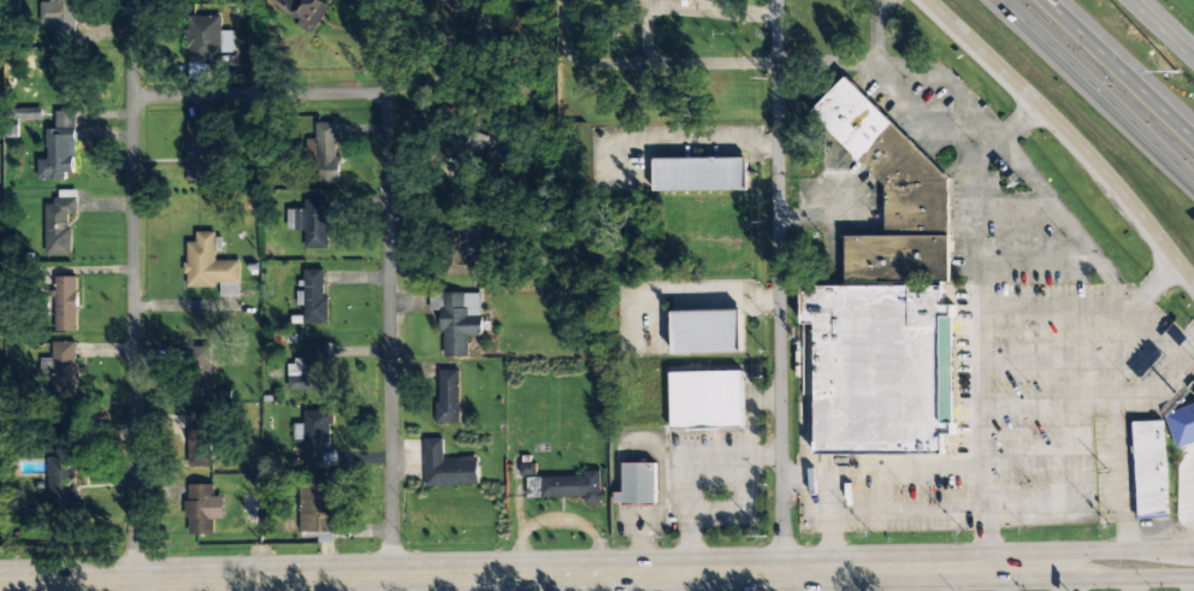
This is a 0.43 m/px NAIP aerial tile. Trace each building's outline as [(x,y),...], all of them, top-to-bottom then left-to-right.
[(52,32),(75,32),(75,0),(52,0),(52,32)] [(327,4),(322,0),(274,0),(272,4),(311,29),(327,4)] [(184,16),(184,55),(220,55),(220,16),(184,16)] [(811,112),(847,77),(947,181),(948,280),(845,282),(845,235),(883,235),(883,187),(811,112)] [(73,111),(54,111),(54,129),(47,129),(46,159),(37,159),(37,179),(73,179),(73,111)] [(184,114),(185,182),(214,182),(214,114),(184,114)] [(337,122),(315,122),(315,138),(313,138),(313,183),(337,183),(337,122)] [(492,138),(457,126),(449,150),(484,162),(492,138)] [(655,159),(655,190),(746,189),(746,156),(655,159)] [(457,175),(470,181),(479,164),(466,157),(457,175)] [(46,199),(46,254),(72,254),(72,199),(46,199)] [(326,234),(326,200),(297,200),(297,234),(326,234)] [(473,255),(466,255),(466,230),(439,230),(439,274),(474,274),(473,255)] [(185,242),(185,286),(220,286),(220,296),(238,296),(238,261),(214,261),(214,231),(195,231),(195,242),(185,242)] [(303,270),(303,323),(326,323),(326,270),(303,270)] [(77,276),(54,276),(54,331),(77,331),(77,276)] [(800,286),(802,325),(815,325),(817,455),(947,455),(946,435),(957,435),(956,305),(944,305),(944,285),(800,286)] [(467,356),(467,336),(480,336),(480,292),(428,292),(428,311),(442,309),(442,356),(467,356)] [(674,354),(742,352),(741,310),(673,311),(674,354)] [(76,342),(52,342),(52,396),(76,396),(76,342)] [(289,389),(330,389),(330,343),(306,343),(306,359),(289,359),(289,389)] [(209,391),(209,345),(184,345),(184,391),(209,391)] [(459,424),(459,370),(436,370),(436,424),(459,424)] [(672,372),(673,430),(744,427),(741,371),(672,372)] [(1176,450),(1193,444),(1193,402),(1163,414),(1176,450)] [(333,410),(303,410),(302,466),(332,466),(333,410)] [(214,412),(188,412),(188,466),(214,466),(214,412)] [(47,510),(76,512),(76,419),(52,418),(52,473),(48,473),(47,510)] [(1162,420),(1169,519),(1137,521),(1133,421),(1162,420)] [(442,457),(442,438),(422,438),(422,485),(477,485),(477,457),(442,457)] [(623,462),(623,506),(656,506),(655,462),(623,462)] [(521,476),(536,476),(536,463),(520,464),(521,476)] [(585,496),(585,503),(599,502),(599,473),(526,475),(527,497),(585,496)] [(1177,481),(1176,506),(1193,506),(1193,481),(1177,481)] [(336,483),(300,483),(300,533),(336,533),(336,483)] [(213,533),(213,484),(187,484),(187,533),(213,533)]
